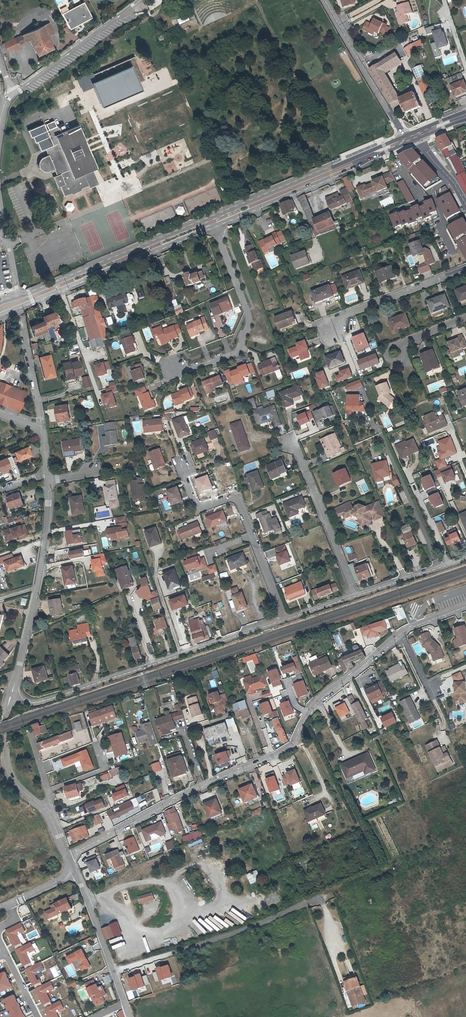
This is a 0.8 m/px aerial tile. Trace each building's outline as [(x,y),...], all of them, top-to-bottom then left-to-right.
[(399,18),(401,25),(409,22),(407,15),(413,13),(409,0),(399,0),(401,6),(399,7),(400,12),(402,17),(399,18)] [(81,19),(82,22),(89,18),(84,10),(86,9),(84,3),(63,14),(69,26),(81,19)] [(70,28),(82,22),(81,19),(69,26),(70,28)] [(384,33),(386,28),(388,26),(375,20),(373,25),(371,24),(367,22),(364,29),(369,32),(371,30),(375,32),(379,33),(380,32),(384,33)] [(9,41),(13,48),(14,51),(20,48),(18,44),(30,39),(37,55),(53,48),(47,36),(53,33),(49,23),(16,38),(13,39),(9,41)] [(411,45),(413,49),(423,44),(421,40),(411,45)] [(13,48),(9,41),(0,45),(0,50),(1,53),(13,48)] [(440,44),(442,56),(451,55),(449,42),(440,44)] [(413,49),(411,45),(405,49),(408,55),(414,52),(413,49)] [(145,48),(87,73),(94,90),(102,87),(108,102),(159,81),(145,48)] [(375,59),(368,63),(394,111),(402,107),(406,115),(420,108),(412,93),(399,100),(384,73),(400,64),(395,55),(378,64),(375,59)] [(432,92),(426,78),(417,82),(423,96),(432,92)] [(458,83),(451,86),(457,99),(465,95),(465,85),(464,80),(458,83)] [(46,124),(48,130),(56,127),(54,121),(46,124)] [(53,177),(57,187),(59,186),(64,196),(71,193),(71,194),(81,190),(81,189),(88,186),(89,188),(99,184),(92,169),(97,167),(78,125),(65,131),(62,124),(56,127),(48,130),(46,131),(43,124),(28,130),(31,137),(32,137),(35,143),(37,142),(41,151),(43,150),(47,148),(49,154),(41,158),(40,159),(39,161),(38,163),(38,165),(38,166),(38,168),(39,169),(41,170),(42,171),(44,172),(46,172),(47,172),(55,168),(58,174),(53,177)] [(464,189),(465,188),(465,171),(447,135),(437,139),(447,158),(450,157),(459,175),(457,176),(464,189)] [(414,150),(399,156),(425,186),(431,181),(432,183),(439,177),(414,150)] [(168,174),(177,170),(173,160),(163,165),(168,174)] [(390,167),(396,179),(403,175),(397,163),(390,167)] [(396,179),(392,172),(383,176),(383,177),(373,181),(374,183),(366,186),(365,185),(358,188),(362,198),(370,195),(369,194),(377,190),(378,192),(379,194),(378,194),(379,196),(390,192),(389,190),(388,190),(387,188),(388,187),(386,183),(396,179)] [(350,192),(356,190),(349,176),(344,178),(350,192)] [(415,200),(404,180),(398,184),(408,203),(415,200)] [(343,195),(347,204),(354,201),(347,187),(341,190),(343,195)] [(370,195),(362,198),(363,201),(371,198),(371,199),(379,196),(378,194),(379,194),(378,192),(377,190),(369,194),(370,195)] [(347,204),(343,195),(341,196),(339,192),(327,198),(333,211),(347,204)] [(461,212),(451,193),(438,200),(449,218),(461,212)] [(306,194),(298,197),(299,200),(305,213),(306,214),(312,211),(316,219),(306,194)] [(286,216),(298,210),(293,199),(281,204),(286,216)] [(437,211),(433,199),(426,202),(427,205),(420,208),(419,205),(412,208),(413,210),(406,212),(406,211),(399,214),(399,213),(391,215),(396,227),(403,224),(403,225),(410,223),(410,224),(417,221),(417,220),(424,217),(425,219),(431,217),(430,214),(437,211)] [(178,215),(186,213),(184,206),(176,208),(178,215)] [(312,211),(306,214),(317,236),(321,235),(320,231),(319,231),(314,220),(316,219),(312,211)] [(320,231),(321,235),(336,229),(337,229),(335,224),(330,213),(326,215),(331,226),(320,231)] [(319,231),(320,231),(331,226),(326,215),(316,219),(314,220),(319,231)] [(465,219),(451,226),(465,254),(465,222),(465,219)] [(277,232),(273,234),(274,237),(260,243),(265,253),(270,250),(270,248),(282,242),(281,242),(287,239),(283,231),(277,233),(277,232)] [(426,248),(423,240),(411,244),(416,257),(425,254),(427,253),(426,248)] [(254,244),(246,247),(251,263),(252,263),(255,271),(264,267),(258,250),(256,251),(254,244)] [(427,253),(425,254),(428,262),(427,263),(419,266),(422,274),(433,270),(431,265),(436,263),(432,250),(427,247),(426,248),(427,253)] [(310,263),(308,255),(307,250),(292,255),(296,267),(310,263)] [(377,272),(381,282),(384,281),(385,283),(398,278),(394,269),(392,269),(391,267),(377,272)] [(363,283),(359,271),(343,277),(347,287),(358,283),(359,284),(363,283)] [(193,272),(185,275),(190,287),(204,281),(200,273),(194,275),(193,272)] [(333,296),(329,284),(311,292),(316,303),(333,296)] [(456,291),(460,302),(465,300),(465,287),(456,291)] [(444,292),(436,294),(438,298),(428,302),(429,306),(430,306),(433,312),(450,306),(444,292)] [(130,302),(127,294),(110,300),(113,308),(119,306),(121,314),(127,312),(124,304),(130,302)] [(90,297),(93,305),(98,304),(100,303),(98,297),(96,297),(96,296),(90,297)] [(93,305),(90,297),(72,303),(74,308),(77,307),(78,308),(81,307),(87,328),(99,325),(98,321),(93,305)] [(214,311),(215,314),(223,311),(223,310),(232,307),(229,298),(211,304),(214,311)] [(98,321),(103,319),(98,304),(93,305),(98,321)] [(297,323),(292,311),(277,317),(281,328),(297,323)] [(44,321),(47,328),(58,323),(53,313),(42,317),(44,321)] [(387,321),(389,326),(390,325),(393,332),(410,326),(405,314),(387,321)] [(191,334),(198,332),(205,329),(205,330),(209,329),(205,318),(187,325),(191,334)] [(98,321),(99,325),(103,341),(109,339),(105,326),(107,326),(105,319),(103,319),(98,321)] [(47,328),(44,321),(40,323),(39,321),(35,323),(36,325),(31,327),(36,337),(43,334),(46,341),(51,338),(48,332),(47,328)] [(178,335),(177,333),(182,332),(179,324),(163,330),(162,326),(153,329),(156,339),(160,337),(161,342),(178,335)] [(99,325),(87,328),(94,348),(105,345),(103,341),(99,325)] [(138,347),(133,336),(131,332),(130,332),(121,335),(123,340),(123,341),(120,342),(123,350),(126,348),(128,354),(137,350),(136,348),(138,347)] [(359,336),(360,337),(354,340),(358,351),(370,346),(365,334),(359,336)] [(449,345),(452,350),(450,351),(449,353),(451,358),(453,358),(460,355),(459,353),(463,352),(462,349),(465,347),(465,345),(462,335),(453,339),(454,341),(455,343),(449,345)] [(296,354),(296,356),(300,355),(302,360),(310,357),(307,350),(309,349),(306,341),(298,344),(299,346),(289,350),(292,356),(296,354)] [(429,367),(431,372),(440,368),(433,351),(421,355),(425,366),(426,368),(429,367)] [(346,362),(341,352),(327,358),(331,368),(346,362)] [(378,354),(359,360),(363,371),(382,364),(378,354)] [(51,355),(39,357),(45,380),(56,377),(51,355)] [(263,376),(281,369),(278,361),(277,357),(272,358),(273,360),(269,361),(268,360),(262,362),(263,363),(259,365),(263,376)] [(73,375),(74,376),(81,374),(78,361),(71,363),(70,362),(62,364),(65,376),(73,375)] [(96,364),(99,377),(108,375),(109,380),(114,379),(110,361),(96,364)] [(132,367),(134,371),(132,372),(136,382),(145,378),(142,369),(143,368),(141,364),(132,367)] [(252,374),(249,364),(239,368),(240,369),(236,371),(232,372),(231,370),(224,372),(229,384),(235,382),(236,385),(245,382),(244,379),(243,378),(252,374)] [(208,391),(217,388),(216,387),(225,384),(222,375),(204,382),(208,391)] [(93,385),(90,376),(84,377),(86,382),(85,383),(86,387),(93,385)] [(349,384),(351,388),(357,386),(358,387),(363,385),(360,380),(349,384)] [(108,394),(103,395),(106,406),(110,405),(111,409),(119,407),(115,393),(119,392),(115,381),(109,383),(111,387),(106,388),(108,394)] [(15,410),(19,412),(27,393),(19,390),(12,387),(0,382),(0,405),(15,410)] [(388,407),(395,399),(390,395),(389,393),(392,392),(388,382),(377,387),(381,396),(379,399),(388,407)] [(150,392),(148,393),(146,387),(136,390),(138,397),(140,396),(146,411),(155,407),(150,392)] [(302,395),(299,387),(281,393),(285,407),(294,404),(292,398),(302,395)] [(176,404),(184,401),(183,400),(192,397),(188,388),(180,391),(180,393),(172,396),(176,404)] [(268,399),(277,396),(274,389),(266,392),(268,399)] [(458,393),(463,406),(465,405),(465,389),(458,393)] [(348,395),(348,409),(347,409),(347,413),(353,413),(353,409),(359,409),(359,410),(364,410),(364,402),(360,402),(360,395),(348,395)] [(396,400),(395,399),(388,407),(389,408),(396,400)] [(267,420),(268,421),(274,419),(277,427),(282,425),(275,405),(255,413),(259,423),(267,420)] [(71,421),(69,406),(58,408),(60,422),(71,421)] [(327,407),(331,417),(334,416),(334,415),(336,414),(332,406),(330,407),(330,406),(327,407)] [(331,417),(327,407),(319,411),(318,410),(315,412),(319,420),(322,419),(323,420),(331,417)] [(433,428),(434,431),(439,429),(439,426),(442,425),(443,427),(448,425),(444,415),(439,417),(437,418),(436,413),(435,412),(425,416),(427,420),(425,421),(429,430),(433,428)] [(192,433),(186,417),(175,420),(181,437),(192,433)] [(155,429),(164,428),(163,418),(146,420),(147,432),(155,431),(155,429)] [(236,436),(246,432),(242,420),(232,424),(236,436)] [(119,443),(116,423),(105,424),(109,445),(119,443)] [(219,438),(216,430),(210,432),(213,440),(219,438)] [(251,448),(246,432),(236,436),(241,451),(251,448)] [(330,451),(327,453),(330,458),(341,453),(339,448),(341,447),(335,434),(324,439),(327,444),(330,451)] [(65,453),(76,451),(83,450),(86,449),(84,438),(63,442),(65,453)] [(211,451),(206,439),(194,443),(199,455),(211,451)] [(401,446),(406,456),(419,451),(414,439),(406,442),(407,445),(403,447),(402,445),(401,446)] [(401,446),(397,447),(402,458),(406,456),(401,446)] [(15,455),(16,457),(13,459),(14,463),(31,456),(27,448),(14,453),(15,455)] [(165,456),(162,448),(151,452),(157,469),(167,466),(164,457),(165,456)] [(11,469),(7,458),(0,461),(0,473),(11,469)] [(280,473),(287,470),(283,461),(269,466),(274,479),(281,476),(281,474),(280,473)] [(375,478),(382,477),(389,475),(388,469),(387,470),(387,467),(388,467),(386,461),(372,465),(375,478)] [(351,480),(346,469),(335,474),(340,485),(351,480)] [(451,469),(442,473),(446,483),(456,479),(451,469)] [(265,488),(258,471),(248,475),(255,492),(265,488)] [(214,487),(209,476),(198,480),(203,491),(214,487)] [(430,476),(421,480),(425,490),(435,486),(430,476)] [(136,495),(134,495),(134,500),(140,499),(140,500),(147,499),(146,496),(148,496),(146,484),(144,484),(144,478),(139,478),(139,481),(134,481),(136,495)] [(111,505),(120,503),(116,480),(109,481),(109,486),(106,486),(108,500),(110,500),(111,505)] [(180,495),(182,495),(179,487),(169,490),(174,504),(182,502),(180,495)] [(24,505),(20,494),(8,498),(12,509),(24,505)] [(438,494),(429,498),(433,508),(443,504),(438,494)] [(85,513),(83,496),(72,498),(74,515),(85,513)] [(306,507),(303,497),(285,504),(290,517),(299,514),(298,510),(306,507)] [(350,502),(335,508),(337,513),(347,508),(351,516),(353,515),(357,516),(361,518),(364,525),(372,521),(366,507),(360,505),(353,508),(350,502)] [(368,506),(366,507),(372,521),(385,515),(383,513),(381,507),(379,502),(376,503),(380,511),(372,514),(368,506)] [(376,503),(368,506),(372,514),(380,511),(376,503)] [(347,508),(337,513),(339,517),(343,515),(345,518),(351,516),(347,508)] [(229,522),(225,512),(209,518),(213,528),(229,522)] [(265,526),(268,533),(276,530),(278,534),(283,532),(278,519),(273,521),(271,515),(269,516),(267,512),(257,516),(259,520),(260,519),(263,526),(265,526)] [(6,525),(16,523),(14,517),(8,518),(8,516),(4,518),(6,525)] [(126,516),(116,517),(118,527),(117,530),(114,528),(108,529),(109,535),(111,537),(119,536),(119,538),(124,537),(124,538),(129,537),(126,516)] [(445,530),(442,522),(436,524),(441,535),(443,534),(442,531),(445,530)] [(185,528),(185,529),(180,530),(184,540),(203,532),(199,523),(185,528)] [(412,528),(410,523),(402,526),(404,531),(412,528)] [(15,538),(16,539),(20,537),(21,539),(29,536),(25,525),(13,530),(12,529),(4,532),(7,541),(15,538)] [(163,543),(157,527),(146,531),(152,547),(163,543)] [(83,542),(81,530),(67,532),(70,544),(83,542)] [(402,539),(404,543),(406,542),(408,547),(417,543),(412,531),(403,534),(405,538),(402,539)] [(451,535),(452,537),(446,539),(449,544),(454,542),(454,543),(461,541),(457,532),(451,535)] [(286,545),(276,549),(283,566),(293,562),(286,545)] [(71,552),(73,559),(77,558),(86,557),(85,550),(71,552)] [(197,552),(187,555),(189,561),(186,562),(189,570),(193,569),(193,570),(198,568),(202,566),(203,569),(209,566),(206,558),(202,559),(200,560),(199,557),(197,552)] [(248,564),(244,554),(228,559),(232,569),(248,564)] [(3,558),(5,563),(6,563),(9,572),(25,566),(22,557),(15,560),(13,555),(3,558)] [(371,576),(366,565),(355,569),(353,563),(348,565),(355,583),(371,576)] [(68,586),(69,589),(76,587),(76,584),(77,583),(73,566),(63,568),(66,585),(67,585),(67,587),(68,586)] [(133,583),(128,567),(117,570),(123,587),(133,583)] [(182,586),(176,570),(165,574),(170,588),(175,586),(176,588),(182,586)] [(204,582),(216,577),(215,573),(203,578),(204,582)] [(153,592),(148,578),(141,581),(144,588),(142,592),(139,593),(141,598),(146,601),(158,596),(157,591),(153,592)] [(286,588),(288,593),(285,594),(287,599),(306,592),(302,582),(286,588)] [(323,587),(323,586),(312,590),(315,599),(340,590),(337,583),(326,587),(326,586),(323,587)] [(232,589),(234,596),(233,596),(238,610),(248,607),(243,593),(240,594),(238,587),(232,589)] [(187,596),(171,601),(175,612),(191,606),(187,596)] [(156,599),(153,600),(155,606),(156,606),(157,611),(161,610),(162,612),(164,611),(160,598),(156,599)] [(63,613),(60,600),(50,602),(52,615),(63,613)] [(215,610),(224,607),(222,602),(214,605),(215,610)] [(161,618),(160,616),(155,618),(160,633),(164,632),(163,629),(168,627),(165,617),(161,618)] [(191,624),(192,629),(202,625),(200,620),(191,624)] [(73,635),(74,641),(82,640),(83,641),(88,640),(87,635),(91,635),(89,623),(81,624),(82,629),(79,629),(71,631),(71,635),(73,635)] [(202,625),(192,629),(197,642),(207,639),(210,638),(209,633),(208,633),(205,624),(202,625)] [(460,645),(465,643),(465,629),(465,624),(454,628),(458,638),(460,645)] [(437,646),(439,644),(430,636),(428,630),(420,632),(424,643),(423,643),(430,650),(433,659),(443,656),(441,650),(437,646)] [(134,648),(139,647),(136,636),(134,637),(135,638),(131,639),(134,648)] [(5,661),(11,655),(4,647),(0,651),(0,666),(5,661)] [(139,647),(134,648),(133,648),(137,659),(143,657),(139,647)] [(354,666),(352,662),(365,656),(363,650),(361,651),(355,653),(339,660),(345,673),(347,672),(347,669),(354,666)] [(310,663),(314,673),(322,670),(323,672),(331,668),(327,657),(319,661),(318,659),(310,663)] [(284,666),(286,676),(302,672),(300,663),(284,666)] [(76,668),(70,670),(72,674),(70,674),(71,676),(68,677),(70,684),(73,683),(74,686),(81,684),(77,673),(81,672),(79,664),(75,666),(76,668)] [(400,666),(399,664),(387,671),(392,680),(408,672),(404,665),(400,666)] [(35,669),(38,677),(36,678),(37,683),(49,679),(45,666),(35,669)] [(275,688),(285,684),(279,669),(269,673),(275,688)] [(214,678),(220,676),(218,670),(211,672),(214,678)] [(264,674),(245,681),(249,692),(268,684),(264,674)] [(303,677),(295,680),(297,685),(294,687),(297,695),(299,695),(300,698),(309,694),(307,689),(309,689),(308,685),(306,686),(303,677)] [(378,684),(372,686),(366,689),(371,699),(388,691),(383,681),(382,680),(377,682),(378,684)] [(454,682),(455,693),(457,692),(457,702),(465,702),(465,692),(465,682),(454,682)] [(223,705),(225,704),(223,695),(221,696),(220,692),(216,693),(213,692),(210,697),(213,698),(214,699),(216,703),(218,707),(223,705)] [(356,701),(352,694),(348,695),(363,727),(366,725),(363,718),(367,716),(358,700),(356,701)] [(282,699),(284,703),(282,704),(287,718),(296,715),(289,696),(282,699)] [(198,697),(190,699),(193,707),(192,707),(196,718),(204,715),(198,697)] [(416,707),(411,697),(400,701),(410,722),(418,718),(413,709),(416,707)] [(378,708),(379,711),(392,708),(390,700),(382,703),(383,707),(378,708)] [(241,712),(243,716),(243,718),(252,715),(247,701),(234,705),(237,713),(241,712)] [(113,705),(101,709),(105,720),(117,717),(113,705)] [(223,705),(218,707),(216,708),(218,715),(224,713),(222,709),(224,708),(223,705)] [(105,720),(101,709),(89,713),(93,724),(105,720)] [(183,711),(176,713),(179,720),(185,718),(183,711)] [(395,712),(382,718),(387,729),(400,723),(395,712)] [(163,717),(168,733),(171,732),(170,729),(169,727),(176,724),(175,721),(172,714),(163,717)] [(168,733),(163,717),(156,720),(161,736),(168,733)] [(335,722),(340,732),(342,731),(345,738),(355,733),(348,717),(335,722)] [(279,719),(277,719),(270,722),(271,728),(276,726),(279,734),(279,733),(281,736),(278,737),(279,741),(282,740),(283,743),(288,741),(284,729),(282,729),(279,719)] [(140,731),(143,741),(145,740),(147,746),(152,744),(148,732),(154,730),(151,721),(140,725),(142,730),(140,731)] [(226,723),(206,731),(212,747),(222,743),(220,739),(230,735),(226,723)] [(40,728),(39,724),(34,726),(37,736),(48,733),(46,726),(40,728)] [(158,742),(154,730),(148,732),(152,744),(158,742)] [(143,741),(140,731),(135,732),(138,742),(143,741)] [(73,738),(71,732),(39,745),(40,751),(73,738)] [(114,742),(116,751),(115,751),(116,757),(128,752),(127,748),(124,749),(123,744),(126,743),(122,732),(110,737),(112,742),(114,742)] [(437,740),(426,745),(436,766),(451,759),(448,753),(444,755),(437,740)] [(65,766),(81,759),(85,769),(94,766),(88,750),(88,749),(63,759),(65,766)] [(229,751),(217,754),(220,765),(232,761),(229,751)] [(176,755),(181,772),(187,770),(181,753),(176,755)] [(366,775),(376,771),(368,754),(342,766),(348,779),(365,772),(366,775)] [(181,772),(176,755),(168,758),(175,778),(181,775),(180,773),(181,772)] [(451,759),(436,766),(438,771),(453,764),(451,759)] [(159,762),(152,764),(155,773),(162,770),(159,762)] [(108,772),(110,777),(120,773),(117,767),(108,770),(108,772)] [(287,788),(302,782),(297,770),(282,776),(287,788)] [(268,779),(274,801),(284,798),(277,776),(268,779)] [(79,791),(77,785),(66,788),(69,798),(80,795),(79,791)] [(117,788),(119,792),(114,794),(117,800),(129,795),(125,785),(117,788)] [(258,798),(253,785),(240,790),(245,803),(258,798)] [(133,804),(143,799),(142,796),(132,800),(133,804)] [(212,801),(213,803),(206,806),(210,818),(223,812),(217,799),(212,801)] [(94,802),(83,807),(86,813),(90,812),(104,806),(102,800),(95,803),(94,802)] [(112,808),(108,810),(112,819),(129,811),(129,810),(134,808),(130,800),(120,805),(122,809),(114,813),(112,808)] [(325,815),(322,805),(306,811),(310,821),(325,815)] [(252,811),(254,816),(264,812),(262,807),(252,811)] [(171,824),(169,825),(170,830),(175,828),(183,826),(178,812),(174,813),(173,810),(167,812),(171,824)] [(107,811),(100,814),(106,830),(114,827),(113,824),(120,821),(119,818),(111,821),(107,811)] [(96,825),(101,822),(98,814),(93,817),(96,825)] [(162,822),(144,829),(148,840),(152,839),(151,834),(157,832),(162,835),(167,833),(162,822)] [(71,830),(75,842),(89,837),(85,825),(71,830)] [(202,837),(199,831),(183,837),(186,844),(202,837)] [(134,837),(125,841),(130,853),(140,850),(134,837)] [(175,847),(173,840),(167,843),(169,849),(175,847)] [(114,858),(116,863),(115,864),(116,868),(125,864),(122,857),(126,856),(124,851),(121,853),(120,850),(107,855),(109,859),(114,858)] [(97,855),(87,859),(93,872),(102,869),(97,855)] [(247,875),(251,884),(262,879),(257,870),(247,875)] [(153,892),(138,896),(140,904),(155,900),(153,892)] [(56,907),(45,912),(48,920),(73,908),(67,897),(55,903),(56,907)] [(118,922),(111,924),(115,937),(123,934),(118,922)] [(26,931),(22,923),(7,931),(15,947),(17,950),(24,946),(18,935),(26,931)] [(114,937),(111,926),(102,929),(106,940),(110,938),(114,937)] [(35,950),(32,943),(24,946),(17,950),(16,950),(24,966),(25,966),(27,969),(34,966),(28,954),(35,950)] [(81,968),(85,966),(86,969),(91,967),(82,949),(67,957),(70,963),(73,962),(77,970),(81,968)] [(45,970),(41,962),(34,966),(27,969),(26,970),(34,986),(35,985),(36,989),(43,985),(38,974),(45,970)] [(156,980),(161,978),(162,979),(169,977),(169,976),(172,975),(170,969),(171,968),(169,964),(162,967),(162,966),(157,968),(158,970),(153,972),(156,980)] [(13,986),(6,972),(0,975),(0,992),(13,986)] [(137,975),(137,976),(130,979),(132,983),(133,983),(135,989),(139,987),(139,988),(146,985),(146,984),(151,982),(148,974),(143,976),(141,973),(137,975)] [(366,1002),(357,978),(345,982),(353,1006),(366,1002)] [(75,980),(67,983),(69,988),(77,985),(75,980)] [(106,994),(102,986),(98,988),(97,984),(96,985),(94,980),(86,983),(93,999),(96,998),(99,1004),(104,1001),(102,996),(106,994)] [(55,989),(51,982),(43,985),(36,989),(44,1005),(46,1008),(53,1005),(47,993),(55,989)] [(4,1000),(12,1016),(26,1016),(25,1015),(28,1013),(24,1006),(21,1007),(19,1003),(22,1001),(20,998),(17,999),(15,995),(4,1000)] [(61,1001),(53,1005),(46,1008),(46,1009),(50,1016),(59,1016),(57,1013),(65,1009),(61,1001)]
